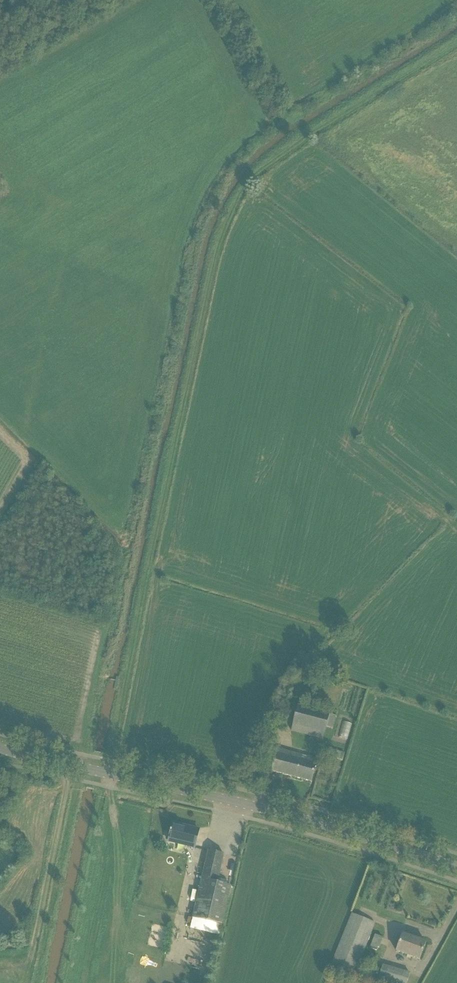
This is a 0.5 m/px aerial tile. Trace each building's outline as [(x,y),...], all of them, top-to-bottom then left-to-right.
[(332,729),(336,716),(298,706),(291,731),(323,739),(326,726),(332,729)] [(346,723),(344,740),(353,741),(356,725),(346,723)] [(311,782),(314,772),(318,759),(307,756),(307,757),(285,751),(285,750),(278,748),(274,762),(272,771),(311,782)] [(342,760),(344,753),(329,749),(328,756),(342,760)] [(171,832),(169,842),(195,848),(199,830),(184,827),(184,829),(172,826),(171,830),(170,832),(171,832)] [(231,887),(218,883),(224,855),(209,851),(206,861),(202,880),(193,918),(222,924),(231,887)] [(353,979),(375,923),(352,914),(330,969),(353,979)] [(420,960),(423,952),(426,942),(403,934),(397,951),(420,960)] [(383,938),(375,935),(369,948),(376,951),(378,947),(379,948),(383,938)] [(409,974),(410,973),(375,963),(369,982),(407,982),(409,974)]
